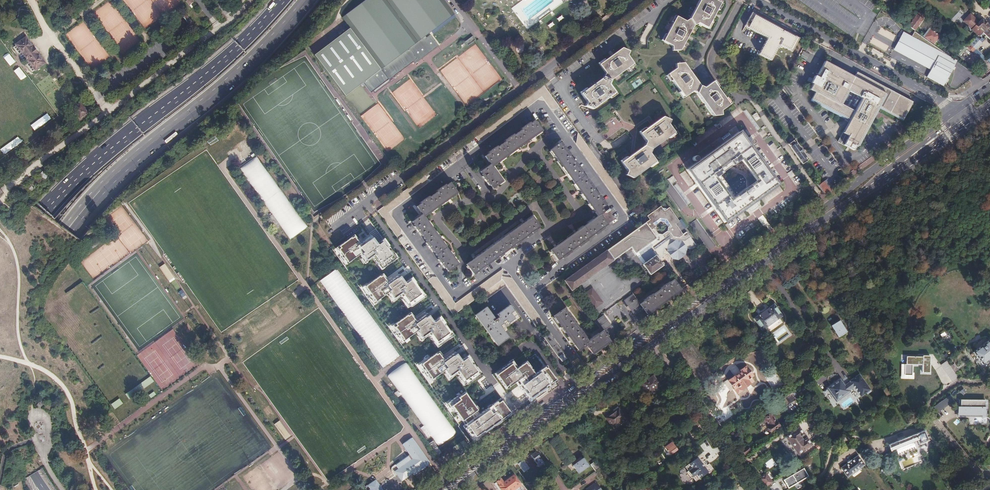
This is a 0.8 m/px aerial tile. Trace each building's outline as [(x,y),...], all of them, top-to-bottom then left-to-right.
[(341,18),(349,29),(314,57),(346,98),(363,84),(365,87),(371,94),(373,93),(375,95),(390,83),(389,81),(413,62),(415,65),(425,57),(438,47),(430,36),(426,39),(425,37),(453,15),(442,0),(365,0),(341,18)] [(511,9),(527,31),(563,4),(560,0),(524,0),(511,9)] [(679,51),(693,26),(696,24),(706,29),(719,4),(712,0),(699,0),(689,19),(685,21),(676,16),(662,41),(672,46),(671,50),(679,51)] [(799,38),(752,12),(744,27),(767,38),(758,54),(771,60),(779,45),(792,52),(799,38)] [(181,16),(190,27),(194,25),(186,13),(181,16)] [(910,28),(914,31),(923,17),(918,13),(908,27),(910,28)] [(970,14),(966,18),(963,21),(971,30),(978,37),(979,36),(981,38),(984,35),(989,41),(989,34),(986,30),(988,27),(981,20),(978,23),(970,14)] [(924,38),(932,44),(938,36),(929,30),(924,38)] [(932,44),(914,31),(908,40),(936,57),(923,77),(939,86),(954,65),(947,62),(950,57),(932,44)] [(475,40),(472,36),(464,42),(468,46),(475,40)] [(967,47),(973,53),(982,43),(976,37),(967,47)] [(22,54),(35,71),(45,64),(26,38),(16,45),(22,54)] [(605,73),(603,77),(610,81),(611,80),(633,63),(627,55),(628,50),(621,47),(599,64),(605,73)] [(844,145),(853,150),(856,145),(858,145),(879,107),(903,120),(912,102),(857,72),(854,77),(825,61),(810,90),(816,93),(812,99),(851,120),(844,133),(849,136),(844,145)] [(721,115),(720,111),(729,105),(712,82),(703,88),(700,86),(682,62),(674,63),(675,68),(667,74),(683,98),(692,91),(696,93),(712,116),(721,115)] [(610,81),(603,77),(580,94),(587,102),(585,105),(592,109),(614,93),(608,85),(610,81)] [(72,109),(79,118),(87,112),(80,103),(72,109)] [(65,114),(72,123),(75,121),(68,112),(65,114)] [(480,171),(493,189),(503,182),(492,167),(548,126),(540,116),(484,156),(490,164),(480,171)] [(625,175),(633,178),(655,162),(649,153),(652,149),(673,133),(667,124),(669,120),(661,117),(639,133),(645,142),(643,146),(621,162),(627,171),(625,175)] [(804,126),(807,124),(802,117),(799,119),(804,126)] [(585,143),(578,133),(572,137),(626,211),(632,207),(628,203),(585,143)] [(687,170),(724,222),(776,185),(739,133),(687,170)] [(793,141),(788,144),(802,164),(807,160),(805,157),(806,157),(796,143),(795,144),(793,141)] [(550,251),(557,261),(615,219),(560,143),(550,151),(598,217),(550,251)] [(863,169),(874,161),(871,157),(860,165),(863,169)] [(44,179),(46,176),(41,171),(38,174),(44,179)] [(687,205),(690,202),(672,176),(668,179),(687,205)] [(824,194),(830,190),(823,182),(818,186),(822,192),(824,194)] [(412,222),(448,272),(458,265),(424,217),(457,193),(449,183),(417,207),(422,215),(412,222)] [(606,204),(614,217),(617,215),(610,202),(606,204)] [(690,249),(696,245),(687,232),(683,235),(676,224),(679,221),(669,207),(667,209),(662,208),(659,208),(658,205),(645,215),(647,218),(643,222),(646,227),(648,227),(654,236),(657,236),(657,238),(654,238),(664,253),(665,249),(667,249),(667,253),(673,260),(674,260),(687,251),(687,249),(690,249)] [(466,265),(473,275),(539,228),(532,218),(466,265)] [(664,258),(664,253),(654,238),(652,238),(649,234),(644,234),(639,228),(565,281),(572,290),(633,246),(645,263),(643,265),(650,274),(662,266),(659,261),(664,258)] [(354,235),(337,248),(340,252),(338,253),(345,262),(346,262),(347,264),(359,255),(364,262),(366,260),(366,262),(372,257),(379,267),(381,266),(383,268),(395,260),(393,258),(395,256),(384,240),(377,245),(371,236),(360,244),(354,235)] [(687,251),(674,260),(679,260),(686,255),(687,251)] [(174,279),(164,265),(160,267),(170,282),(174,279)] [(434,276),(428,280),(453,315),(481,295),(502,280),(506,286),(537,328),(543,324),(504,270),(455,305),(434,276)] [(379,276),(365,286),(368,291),(367,292),(373,301),(374,300),(376,302),(388,294),(392,300),(394,299),(395,300),(401,296),(408,306),(410,304),(411,306),(423,298),(422,296),(423,295),(413,280),(411,281),(410,280),(405,283),(402,279),(399,281),(397,277),(388,283),(382,275),(380,277),(379,276)] [(399,355),(343,277),(326,289),(382,368),(399,355)] [(502,280),(481,295),(485,300),(506,286),(502,280)] [(639,320),(680,291),(673,281),(640,304),(633,295),(625,301),(639,320)] [(584,292),(593,309),(602,304),(594,287),(584,292)] [(178,292),(183,299),(186,297),(181,290),(178,292)] [(762,331),(782,316),(774,304),(753,319),(762,331)] [(476,315),(499,345),(508,338),(499,326),(503,323),(505,326),(518,317),(510,306),(497,315),(499,318),(495,321),(486,307),(476,315)] [(586,345),(592,354),(617,336),(604,316),(595,322),(602,332),(588,342),(564,309),(554,317),(578,350),(586,345)] [(408,315),(393,325),(396,330),(395,331),(401,340),(402,339),(404,341),(416,333),(420,339),(422,338),(423,339),(429,335),(436,345),(438,343),(440,345),(451,337),(450,335),(451,334),(441,319),(439,320),(438,319),(433,322),(430,318),(427,319),(425,316),(416,322),(410,314),(408,316),(408,315)] [(831,326),(837,337),(845,332),(838,322),(831,326)] [(544,338),(562,362),(567,359),(549,334),(544,338)] [(989,359),(989,339),(972,352),(982,365),(989,359)] [(435,353),(421,364),(424,368),(423,369),(429,378),(430,378),(432,380),(444,371),(448,378),(450,376),(451,377),(457,373),(464,383),(466,382),(467,384),(479,376),(477,373),(479,372),(469,357),(467,359),(466,357),(461,361),(457,356),(455,358),(453,354),(444,361),(438,353),(436,354),(435,353)] [(922,357),(906,356),(906,368),(904,368),(904,375),(911,375),(912,365),(922,365),(922,373),(929,373),(929,356),(922,356),(922,357)] [(947,361),(941,364),(952,381),(957,378),(947,361)] [(511,362),(499,371),(500,372),(495,375),(504,387),(505,386),(507,388),(517,380),(522,387),(520,388),(528,399),(529,398),(531,400),(556,381),(546,368),(545,369),(544,368),(534,375),(526,363),(517,370),(511,362)] [(737,394),(743,391),(742,389),(753,382),(750,378),(752,376),(746,367),(739,372),(740,372),(728,381),(737,394)] [(641,384),(647,394),(660,385),(653,375),(641,384)] [(836,401),(848,393),(848,392),(854,388),(861,398),(866,394),(870,391),(858,375),(849,381),(849,382),(843,386),(840,381),(828,389),(836,401)] [(150,376),(135,385),(138,391),(154,382),(150,376)] [(797,394),(794,390),(779,401),(784,407),(795,400),(796,401),(800,398),(797,394)] [(464,391),(447,403),(452,411),(454,410),(462,421),(463,420),(467,424),(464,426),(474,441),(511,415),(501,401),(498,403),(496,402),(479,414),(464,391)] [(950,395),(933,407),(938,413),(954,400),(950,395)] [(114,410),(123,404),(118,398),(110,403),(114,410)] [(432,400),(415,412),(420,419),(442,450),(459,437),(432,400)] [(958,414),(981,414),(981,407),(984,407),(984,401),(960,401),(960,407),(958,407),(958,414)] [(605,418),(614,430),(625,421),(623,419),(624,418),(618,409),(605,418)] [(771,432),(779,426),(771,415),(772,414),(771,413),(764,418),(769,426),(768,427),(771,432)] [(274,424),(284,439),(289,436),(279,420),(274,424)] [(798,454),(810,444),(798,428),(786,437),(798,454)] [(578,434),(582,441),(591,435),(586,429),(578,434)] [(891,451),(895,449),(913,442),(917,440),(918,445),(928,441),(924,430),(888,445),(891,451)] [(394,470),(402,480),(414,472),(421,470),(429,464),(411,439),(403,445),(409,452),(393,463),(397,468),(394,470)] [(598,443),(603,451),(607,448),(602,440),(598,443)] [(663,446),(669,455),(677,449),(671,440),(667,443),(663,446)] [(913,442),(895,449),(897,455),(915,448),(913,442)] [(712,471),(714,470),(709,463),(707,465),(704,461),(706,460),(702,453),(705,451),(701,446),(691,453),(695,459),(685,467),(688,471),(687,471),(692,478),(693,478),(696,482),(708,473),(709,474),(712,471)] [(741,451),(744,455),(750,451),(747,446),(741,451)] [(530,455),(535,462),(541,459),(536,452),(530,455)] [(573,466),(578,473),(588,466),(581,456),(575,461),(576,463),(573,466)] [(837,470),(844,479),(849,476),(860,469),(859,468),(863,465),(857,456),(837,470)] [(764,463),(768,469),(776,465),(773,458),(764,463)] [(590,464),(595,471),(600,467),(596,460),(590,464)] [(717,467),(714,470),(712,471),(716,476),(721,472),(717,467)] [(783,479),(788,488),(796,482),(807,475),(802,467),(783,479)] [(766,473),(758,478),(765,487),(772,482),(768,476),(766,473)] [(506,480),(503,482),(501,479),(497,481),(499,485),(499,486),(502,489),(511,489),(510,489),(519,483),(513,475),(506,480)]
